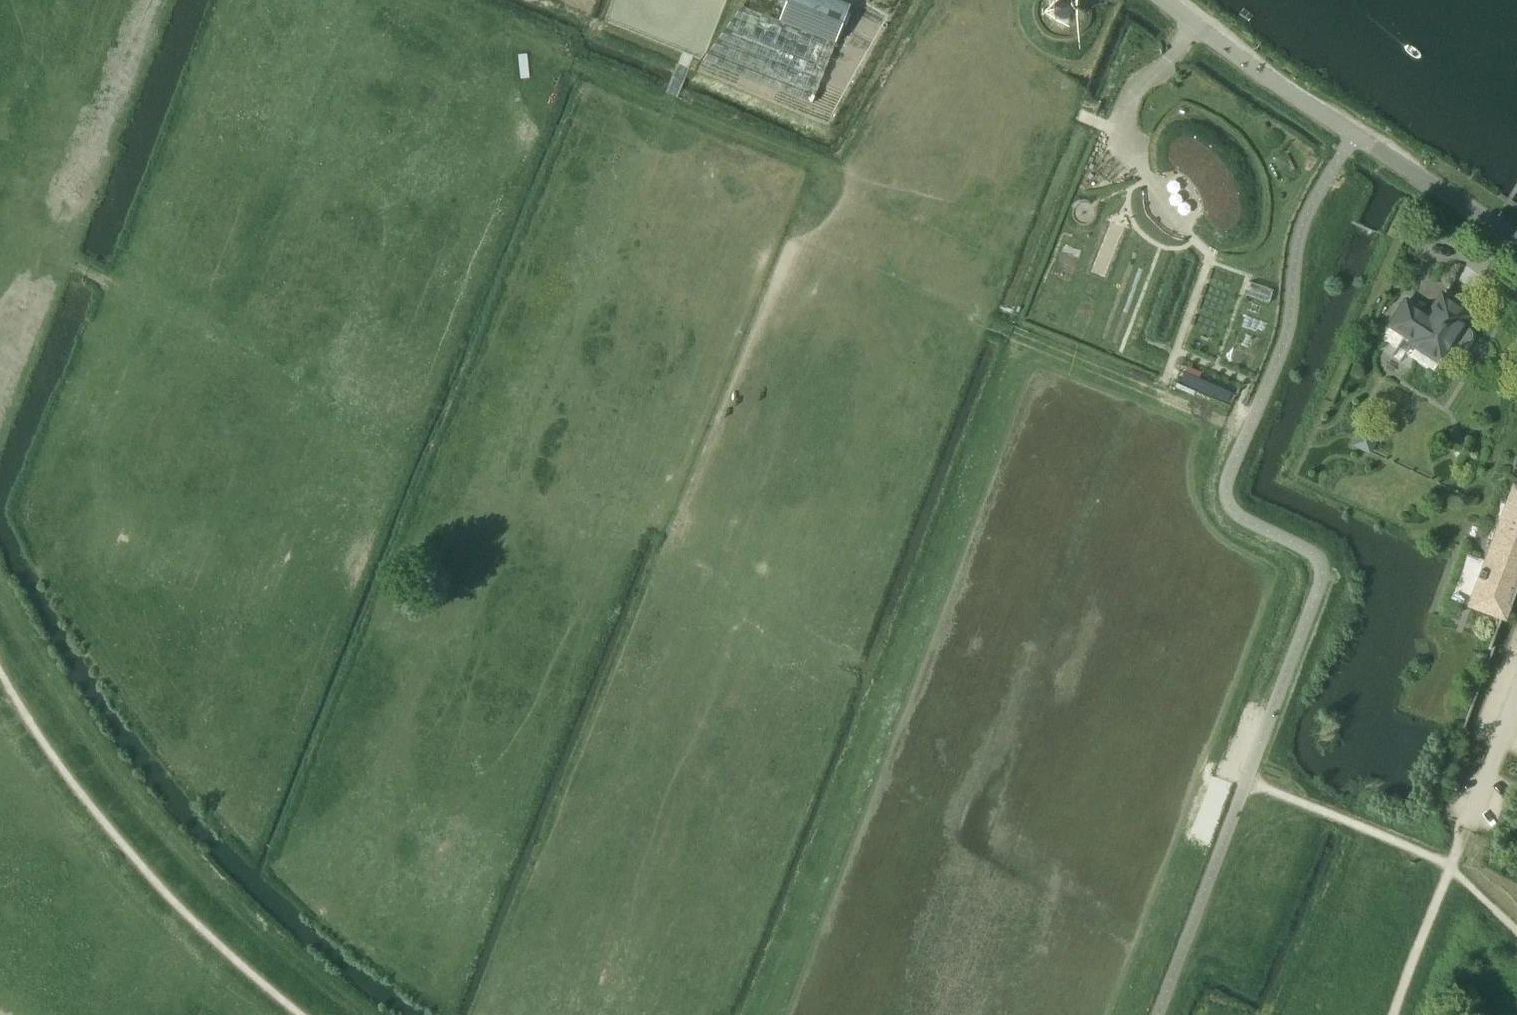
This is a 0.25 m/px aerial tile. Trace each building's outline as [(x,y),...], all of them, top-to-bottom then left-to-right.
[(836,42),(851,4),(841,0),(787,0),(780,20),(743,5),(704,59),(813,102),(836,42)] [(1050,10),(1050,13),(1051,15),(1052,17),(1053,19),(1055,21),(1057,22),(1059,23),(1061,23),(1063,23),(1065,23),(1067,23),(1069,22),(1071,20),(1073,19),(1074,17),(1075,15),(1076,13),(1076,11),(1076,8),(1076,6),(1075,4),(1073,2),(1072,1),(1071,0),(1056,0),(1055,0),(1053,2),(1052,4),(1051,6),(1050,8),(1050,10)] [(1168,149),(1168,155),(1169,161),(1173,166),(1176,168),(1174,170),(1175,171),(1176,169),(1184,174),(1191,180),(1197,187),(1197,188),(1201,196),(1204,205),(1205,214),(1203,214),(1203,215),(1206,215),(1206,218),(1209,223),(1213,227),(1219,230),(1225,230),(1231,228),(1236,225),(1239,221),(1240,216),(1240,211),(1239,202),(1237,193),(1233,179),(1226,167),(1217,156),(1209,148),(1199,141),(1189,136),(1184,136),(1180,136),(1174,139),(1170,144),(1168,149)] [(1406,300),(1390,326),(1413,341),(1411,343),(1413,344),(1414,341),(1415,342),(1422,340),(1422,339),(1445,354),(1449,349),(1455,353),(1460,353),(1464,351),(1472,338),(1473,333),(1470,329),(1464,325),(1471,314),(1443,296),(1442,295),(1430,315),(1427,313),(1411,302),(1411,303),(1406,300)] [(1359,431),(1350,448),(1369,457),(1374,447),(1369,436),(1359,431)] [(1509,474),(1516,477),(1516,452),(1509,474)] [(1476,579),(1481,581),(1477,592),(1505,602),(1488,648),(1490,649),(1507,604),(1509,604),(1508,605),(1511,606),(1516,589),(1516,483),(1484,573),(1479,571),(1476,579)]
